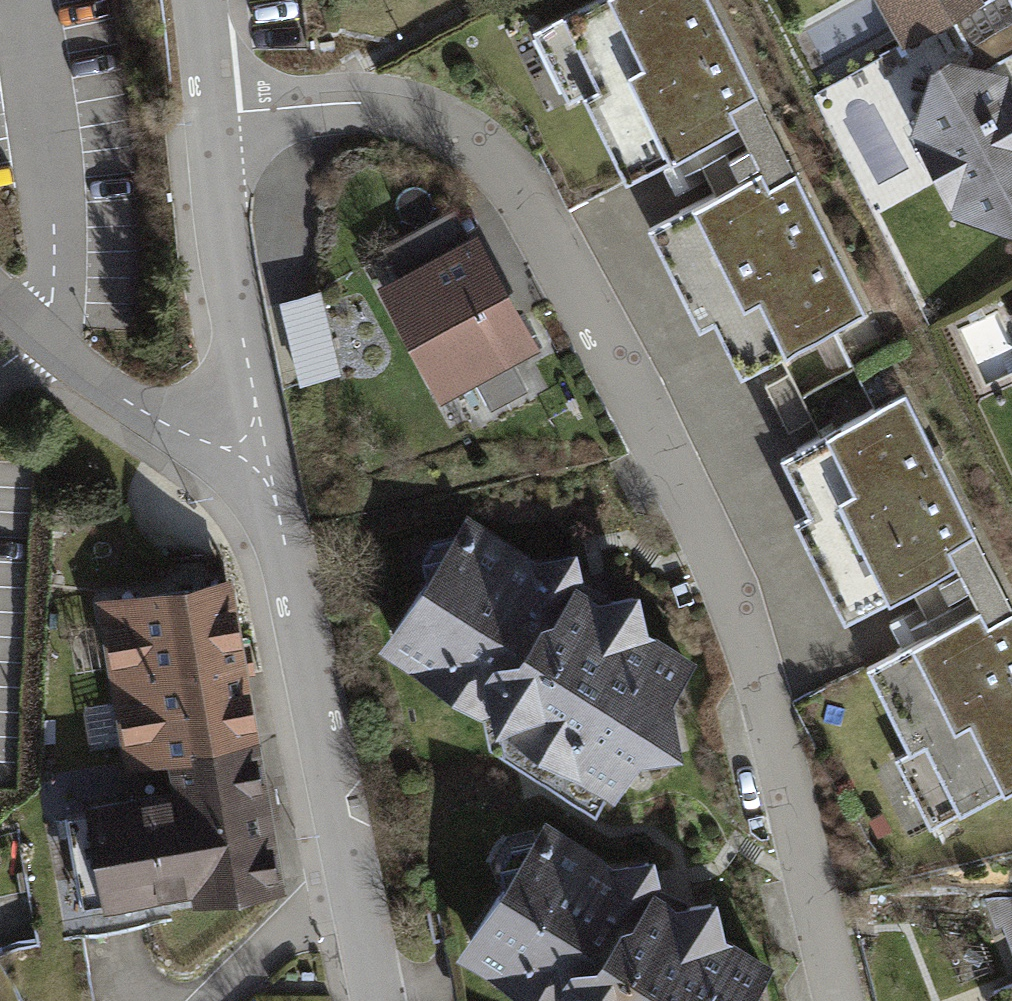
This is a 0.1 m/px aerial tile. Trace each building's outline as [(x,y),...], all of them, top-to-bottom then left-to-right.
[(710,0),(595,0),(532,32),(568,101),(584,93),(599,124),(597,125),(625,181),(738,124),(731,108),(758,95),(710,0)] [(897,22),(908,41),(954,16),(978,3),(976,0),(885,0),(897,22)] [(954,16),(978,63),(988,66),(1011,53),(1011,1),(1011,0),(983,0),(978,3),(954,16)] [(951,64),(937,70),(919,128),(926,130),(922,146),(949,196),(963,199),(962,207),(1011,223),(1011,98),(1001,79),(951,64)] [(757,164),(749,147),(730,157),(738,173),(757,164)] [(761,169),(737,181),(816,337),(866,312),(795,172),(769,185),(761,169)] [(756,367),(816,337),(737,181),(648,226),(676,281),(706,266),(756,367)] [(454,212),(408,238),(426,272),(472,246),(454,212)] [(423,324),(453,380),(470,371),(504,352),(524,341),(472,246),(426,272),(408,238),(387,249),(405,282),(401,284),(406,292),(403,303),(412,322),(423,324)] [(317,293),(282,302),(301,381),(337,373),(317,293)] [(504,352),(470,371),(490,407),(524,388),(504,352)] [(906,393),(857,417),(936,574),(957,563),(949,546),(975,533),(906,393)] [(844,619),(936,574),(857,417),(796,448),(847,550),(817,564),(844,619)] [(394,630),(399,647),(423,663),(449,658),(487,682),(495,722),(535,713),(571,736),(577,761),(616,786),(637,752),(678,744),(668,693),(686,666),(640,636),(633,598),(599,605),(577,590),(570,557),(531,566),(475,530),(457,533),(459,550),(443,576),(427,580),(394,630)] [(966,586),(958,570),(940,579),(948,595),(966,586)] [(227,583),(106,604),(133,759),(174,752),(253,739),(227,583)] [(866,664),(894,720),(924,705),(939,736),(894,758),(929,828),(1011,787),(1011,612),(988,624),(979,608),(866,664)] [(253,739),(174,752),(181,792),(91,807),(107,898),(197,882),(198,893),(278,879),(253,739)] [(476,952),(502,969),(526,964),(563,987),(567,1000),(745,1000),(764,971),(718,942),(710,903),(678,911),(654,895),(649,863),(608,871),(553,835),(535,839),(538,856),(521,882),(505,885),(472,937),(476,952)] [(83,935),(0,950),(0,960),(22,1000),(94,1000),(83,935)] [(988,996),(990,1000),(1011,1000),(1011,986),(988,996)]
